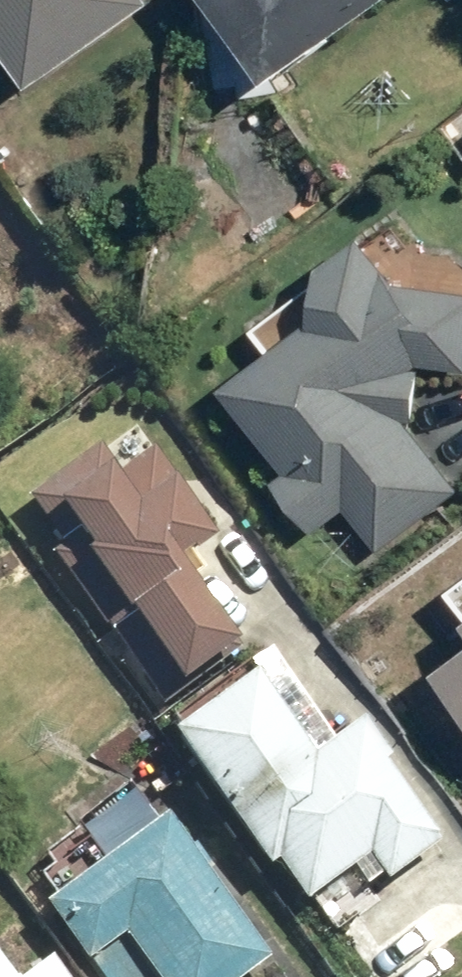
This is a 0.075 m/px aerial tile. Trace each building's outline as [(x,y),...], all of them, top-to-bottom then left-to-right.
[(39,84),(153,5),(150,0),(0,0),(0,29),(39,84)] [(389,0),(210,0),(277,86),(389,0)] [(368,228),(245,319),(272,356),(230,385),(291,471),(279,479),(320,537),(347,518),(373,555),(461,492),(461,491),(408,415),(438,393),(424,374),(433,367),(461,367),(461,292),(408,289),(368,228)] [(135,421),(25,504),(60,549),(50,556),(105,628),(99,632),(156,707),(237,645),(180,571),(224,537),(135,421)] [(451,602),(461,616),(461,593),(451,602)] [(259,654),(158,727),(267,875),(275,870),(303,909),(352,873),(367,893),(437,842),(380,764),(391,756),(362,715),(324,742),(259,654)] [(442,671),(461,696),(461,655),(442,671)] [(167,804),(99,856),(75,826),(35,857),(38,861),(27,869),(48,896),(37,905),(93,976),(249,976),(282,951),(167,804)] [(51,957),(23,976),(65,976),(51,957)] [(0,963),(0,976),(10,976),(0,963)]
